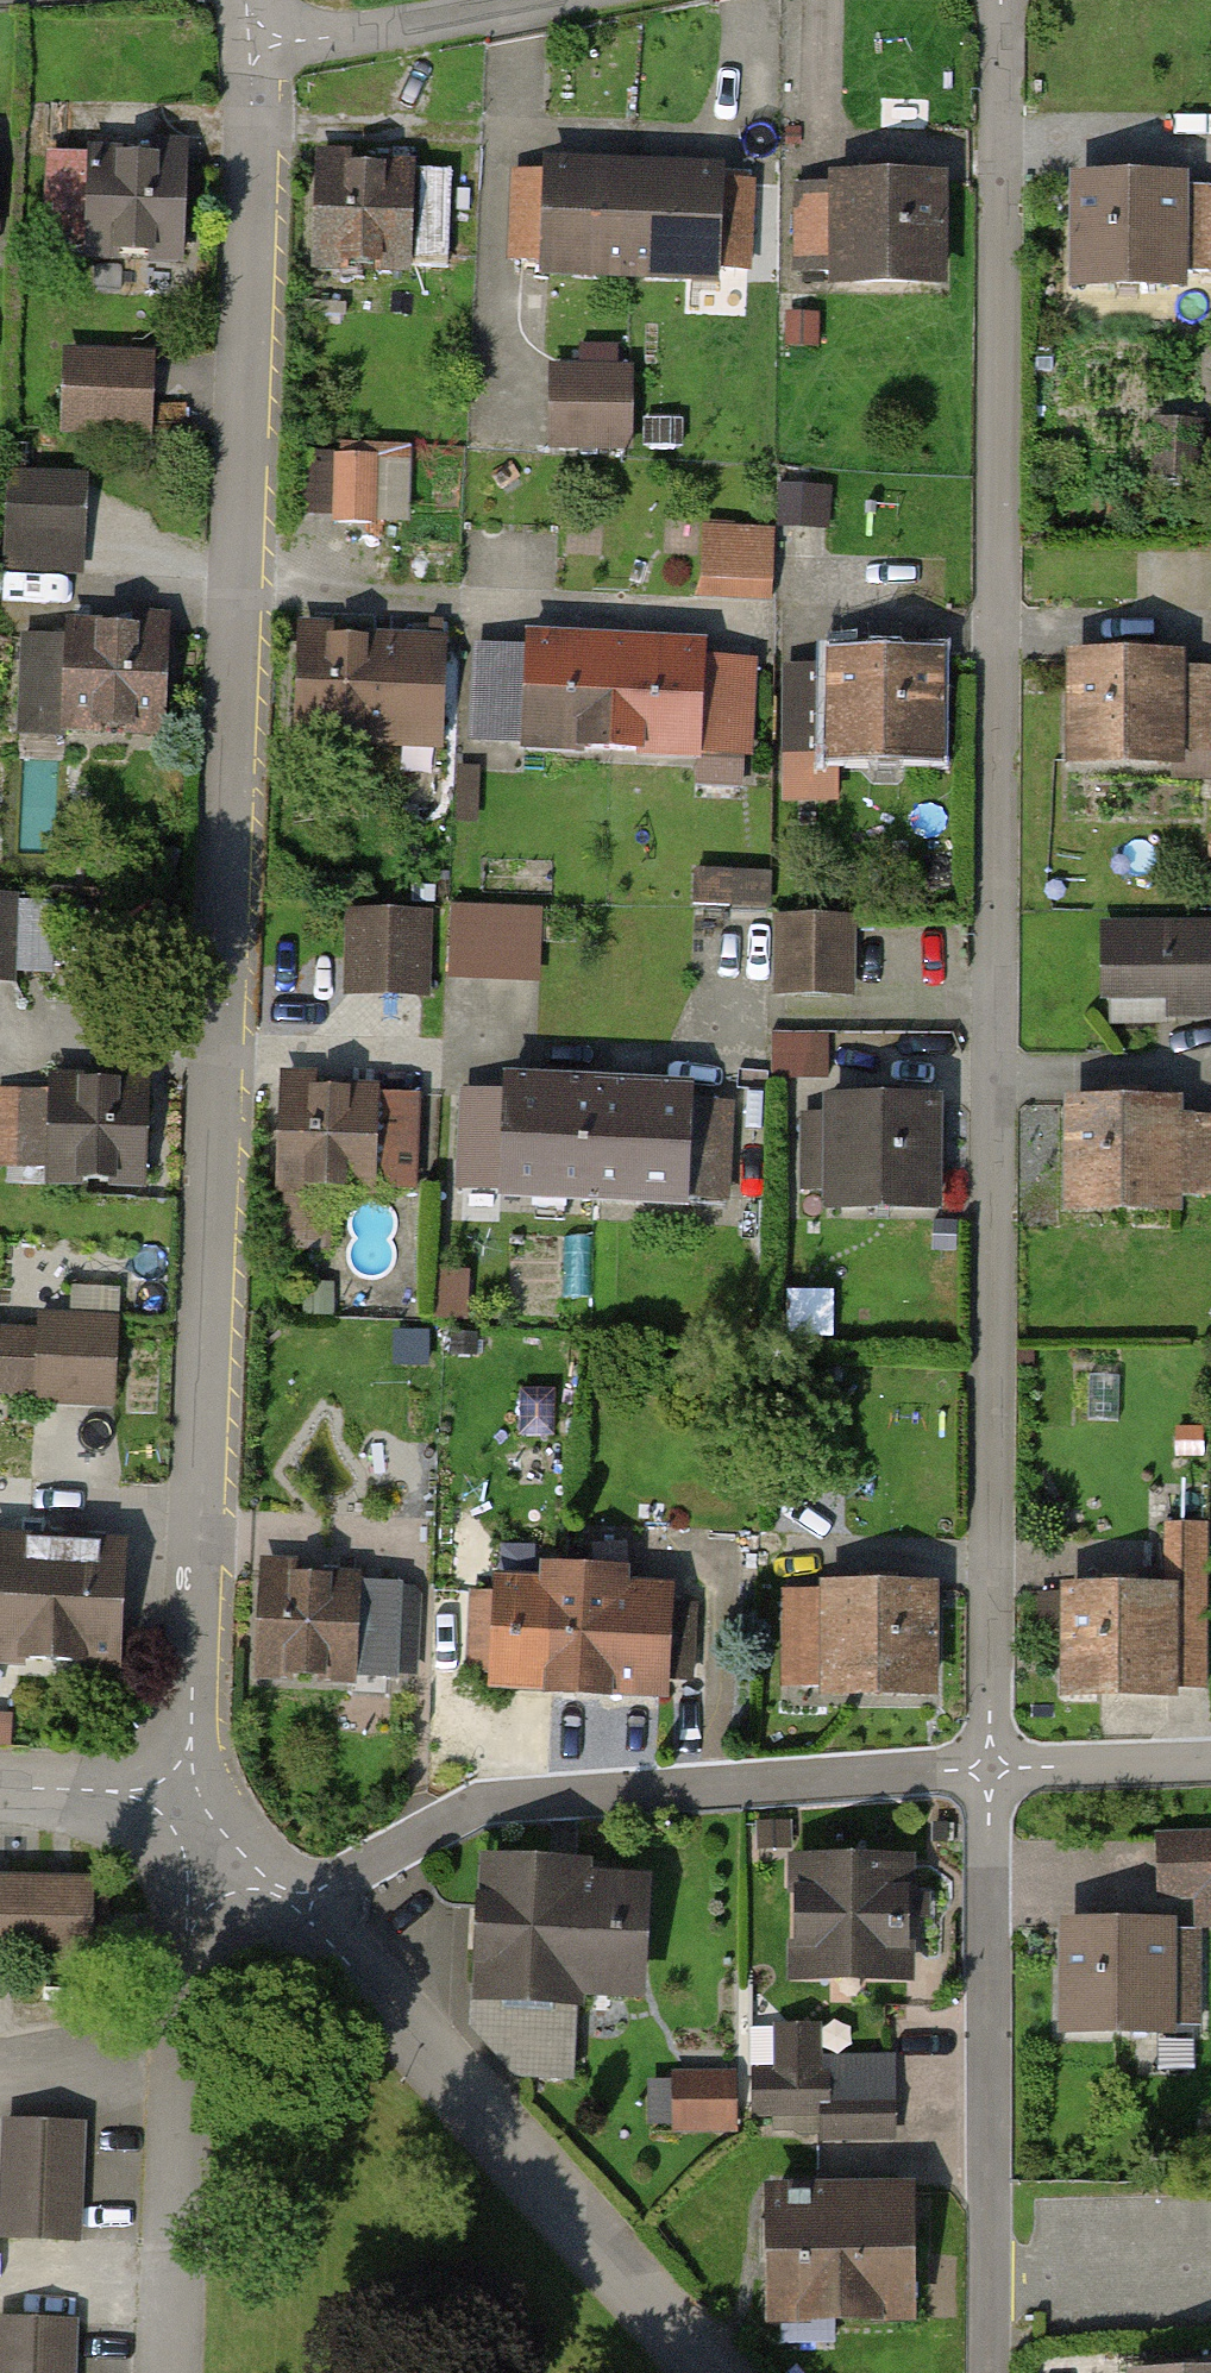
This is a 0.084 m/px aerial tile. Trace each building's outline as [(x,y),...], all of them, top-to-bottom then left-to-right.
[(226,162),(70,155),(65,267),(221,274),(226,162)] [(628,283),(635,164),(546,158),(540,281),(628,283)] [(720,288),(727,169),(635,164),(628,283),(720,288)] [(439,179),(316,171),(309,273),(433,280),(439,179)] [(828,188),(780,189),(781,278),(826,278),(827,297),(951,295),(949,175),(828,177),(828,188)] [(1103,190),(1103,306),(1210,306),(1210,190),(1103,190)] [(177,367),(87,365),(85,449),(174,452),(177,367)] [(633,370),(552,372),(554,452),(635,450),(633,370)] [(402,470),(350,470),(350,534),(402,534),(402,470)] [(112,494),(33,492),(30,581),(109,584),(112,494)] [(798,540),(720,540),(720,609),(798,609),(798,540)] [(200,632),(41,627),(37,749),(196,755),(200,632)] [(298,634),(293,734),(442,741),(447,641),(298,634)] [(737,657),(493,650),(489,757),(734,764),(737,657)] [(1073,655),(1069,771),(1210,775),(1210,659),(1073,655)] [(834,669),(790,668),(789,756),(935,758),(936,657),(834,656),(834,669)] [(458,973),(549,973),(550,897),(459,896),(458,973)] [(433,917),(346,914),(344,990),(430,993),(433,917)] [(859,920),(775,919),(774,998),(858,999),(859,920)] [(1106,921),(1105,1030),(1210,1031),(1210,922),(1106,921)] [(594,1206),(600,1085),(503,1080),(496,1201),(594,1206)] [(688,1205),(694,1090),(600,1085),(594,1206),(688,1205)] [(186,1090),(77,1087),(74,1198),(183,1201),(186,1090)] [(418,1096),(284,1087),(278,1185),(412,1193),(418,1096)] [(18,1172),(48,1172),(48,1088),(18,1088),(18,1172)] [(941,1104),(820,1101),(818,1213),(939,1216),(941,1104)] [(1192,1106),(1060,1108),(1062,1216),(1193,1214),(1192,1106)] [(144,1316),(51,1315),(51,1333),(49,1405),(142,1407),(144,1316)] [(51,1333),(0,1332),(0,1404),(49,1405),(51,1333)] [(1093,1587),(1094,1696),(1210,1696),(1210,1532),(1179,1533),(1179,1586),(1093,1587)] [(0,1538),(0,1657),(160,1663),(165,1544),(0,1538)] [(578,1579),(525,1576),(520,1690),(701,1698),(706,1588),(668,1586),(669,1566),(579,1562),(578,1579)] [(431,1574),(257,1566),(251,1679),(426,1687),(431,1574)] [(929,1584),(850,1585),(852,1695),(931,1694),(929,1584)] [(1177,1840),(1182,1909),(1210,1906),(1210,1837),(1177,1840)] [(951,1845),(801,1849),(805,1979),(954,1974),(951,1845)] [(697,1857),(530,1848),(522,1997),(689,2006),(697,1857)] [(0,1875),(0,1967),(125,1968),(126,1948),(126,1945),(126,1907),(126,1893),(126,1891),(126,1876),(0,1875)] [(1090,1920),(1087,2028),(1210,2031),(1210,1923),(1090,1920)] [(113,2009),(28,2006),(21,2247),(106,2249),(113,2009)] [(759,2129),(903,2130),(904,2049),(827,2048),(827,2014),(806,2014),(805,2079),(759,2078),(759,2129)] [(678,2068),(681,2131),(743,2128),(741,2065),(678,2068)] [(969,2194),(793,2197),(796,2328),(971,2325),(969,2194)] [(15,2320),(13,2372),(102,2372),(104,2324),(15,2320)]
